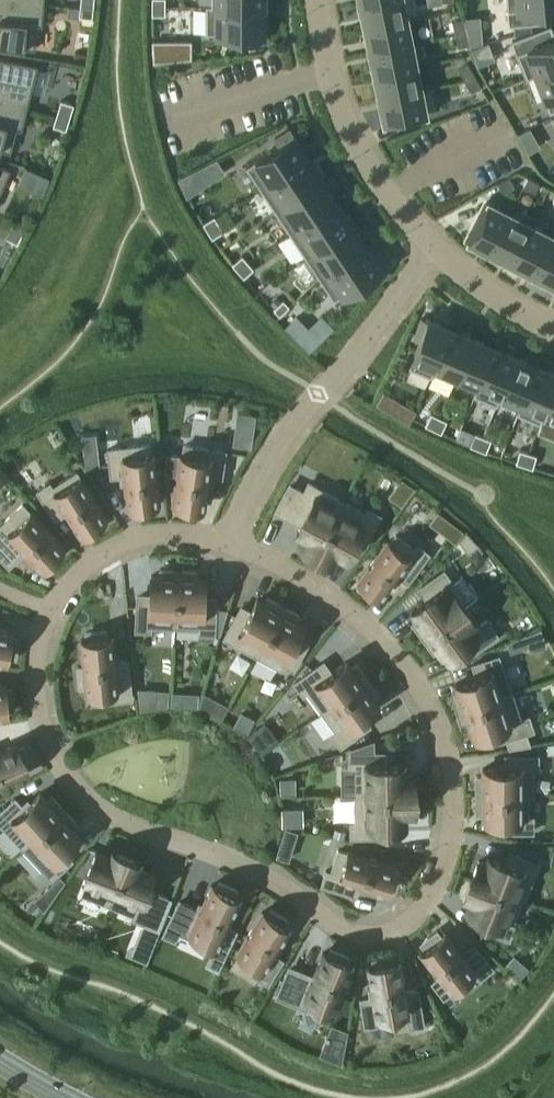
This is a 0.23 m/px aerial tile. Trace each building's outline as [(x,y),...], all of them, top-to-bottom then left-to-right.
[(81,8),(94,9),(95,0),(81,0),(81,8)] [(360,6),(365,29),(408,20),(404,0),(388,0),(360,6)] [(508,11),(519,10),(520,23),(550,21),(548,7),(553,7),(553,0),(507,0),(508,11)] [(44,4),(0,1),(0,45),(36,50),(38,25),(43,25),(44,4)] [(166,15),(166,6),(153,6),(153,15),(166,15)] [(264,6),(206,6),(207,34),(246,34),(246,41),(264,41),(264,6)] [(93,18),(94,9),(81,8),(80,17),(93,18)] [(453,21),(456,34),(467,32),(464,19),(453,21)] [(408,20),(365,29),(370,52),(413,43),(408,20)] [(551,26),(513,41),(528,79),(537,75),(537,74),(553,67),(553,35),(551,26)] [(470,45),(467,32),(456,34),(459,47),(470,45)] [(413,43),(370,52),(375,75),(418,66),(413,43)] [(27,110),(38,65),(0,58),(0,103),(27,110)] [(459,69),(466,81),(475,75),(469,64),(459,69)] [(418,66),(375,75),(379,98),(422,90),(418,66)] [(537,74),(537,75),(551,111),(553,110),(553,67),(537,74)] [(482,86),(475,75),(466,81),(472,92),(482,86)] [(427,114),(422,90),(379,98),(384,123),(427,114)] [(62,100),(56,117),(69,121),(74,104),(62,100)] [(27,110),(0,103),(0,149),(11,153),(17,129),(22,130),(27,110)] [(67,130),(69,121),(56,117),(54,126),(67,130)] [(262,190),(310,158),(291,128),(276,138),(280,145),(246,167),(262,190)] [(276,211),(325,180),(310,158),(262,190),(276,211)] [(11,169),(0,165),(0,195),(11,169)] [(180,179),(188,196),(211,181),(204,167),(180,179)] [(499,183),(504,193),(515,187),(510,177),(499,183)] [(535,193),(540,183),(528,177),(524,187),(535,193)] [(291,233),(339,201),(325,180),(276,211),(276,212),(291,233)] [(305,255),(353,223),(339,201),(291,233),(305,255)] [(490,251),(510,212),(488,201),(468,240),(490,251)] [(511,262),(531,223),(510,212),(490,251),(511,262)] [(219,223),(215,216),(204,223),(208,230),(219,223)] [(14,221),(6,237),(18,243),(26,227),(14,221)] [(224,231),(219,223),(208,230),(213,238),(224,231)] [(320,277),(368,245),(353,223),(305,255),(320,277)] [(532,273),(552,234),(531,223),(511,262),(532,273)] [(553,283),(553,235),(552,234),(532,273),(553,284),(553,283)] [(387,275),(368,245),(320,277),(335,300),(368,278),(372,285),(387,275)] [(239,271),(249,262),(243,255),(233,264),(239,271)] [(254,269),(249,262),(239,271),(244,277),(254,269)] [(290,306),(284,300),(274,309),(281,315),(290,306)] [(309,350),(320,340),(297,317),(287,327),(309,350)] [(432,377),(452,328),(430,318),(429,321),(422,318),(414,337),(421,339),(409,367),(432,377)] [(456,381),(474,338),(452,328),(432,377),(433,377),(435,372),(456,381)] [(475,395),(496,347),(474,338),(456,381),(476,390),(474,395),(475,395)] [(497,405),(518,356),(496,347),(475,395),(497,405)] [(519,414),(539,365),(518,356),(497,405),(498,405),(500,400),(520,409),(518,413),(519,414)] [(553,391),(553,372),(539,365),(519,414),(540,423),(553,391)] [(540,423),(541,424),(543,419),(553,423),(553,391),(540,423)] [(400,401),(384,392),(378,403),(393,412),(400,401)] [(434,429),(440,417),(432,413),(426,425),(434,429)] [(448,421),(440,417),(434,429),(442,432),(448,421)] [(479,448),(484,436),(475,433),(470,445),(479,448)] [(253,437),(235,434),(234,444),(251,447),(253,437)] [(492,440),(484,436),(479,448),(487,452),(492,440)] [(150,455),(149,445),(129,447),(128,447),(109,449),(112,476),(125,475),(128,505),(134,504),(134,511),(155,508),(154,502),(159,501),(154,454),(150,455)] [(222,476),(226,451),(209,448),(209,449),(185,445),(184,455),(180,455),(180,456),(167,454),(164,472),(178,473),(174,502),(179,502),(178,509),(199,512),(199,505),(205,506),(209,474),(222,476)] [(98,450),(84,452),(86,468),(100,467),(98,450)] [(525,465),(529,452),(521,450),(517,462),(525,465)] [(537,455),(529,452),(525,465),(533,468),(537,455)] [(77,472),(59,484),(53,487),(50,483),(38,491),(53,514),(64,507),(80,532),(85,529),(88,535),(105,524),(102,518),(107,515),(81,476),(80,476),(77,472)] [(317,551),(344,501),(318,487),(309,483),(304,492),(293,485),(280,510),(303,522),(297,532),(303,536),(300,541),(317,551)] [(366,544),(381,515),(368,508),(366,513),(344,501),(317,551),(335,560),(338,554),(343,557),(354,537),(366,544)] [(32,511),(30,512),(24,505),(4,523),(0,526),(0,555),(7,563),(19,553),(18,552),(23,548),(41,567),(64,545),(32,511)] [(451,521),(442,533),(456,543),(464,531),(451,521)] [(412,547),(396,535),(390,543),(388,541),(359,579),(362,581),(358,587),(374,599),(378,593),(381,596),(400,571),(410,579),(430,553),(418,544),(415,549),(412,547)] [(176,626),(179,570),(161,569),(160,575),(152,575),(151,597),(138,597),(136,629),(151,630),(151,625),(155,625),(172,626),(176,626)] [(217,601),(204,600),(205,578),(197,577),(197,571),(179,570),(176,626),(180,626),(197,627),(201,627),(200,633),(215,633),(217,601)] [(424,637),(466,606),(450,584),(453,582),(445,570),(422,586),(430,597),(412,610),(418,618),(413,622),(424,637)] [(257,655),(284,605),(268,597),(265,602),(258,599),(250,614),(240,609),(225,638),(257,655)] [(297,620),(300,614),(284,605),(257,655),(280,668),(283,663),(294,669),(308,645),(296,639),(304,624),(297,620)] [(482,628),(466,606),(424,637),(434,652),(440,648),(446,657),(464,643),(472,654),(498,635),(490,623),(482,628)] [(102,627),(82,630),(83,636),(77,637),(81,661),(76,661),(78,678),(83,677),(84,684),(92,682),(94,693),(115,690),(117,698),(131,696),(126,660),(113,662),(108,632),(103,633),(102,627)] [(12,630),(0,628),(0,660),(5,661),(6,656),(13,657),(17,637),(11,636),(12,630)] [(526,635),(508,642),(511,652),(529,646),(526,635)] [(452,693),(458,711),(512,693),(499,655),(473,664),(477,676),(456,683),(459,691),(452,693)] [(322,711),(368,678),(358,663),(352,667),(348,660),(330,673),(322,663),(295,682),(304,694),(308,691),(322,711)] [(379,693),(368,678),(322,711),(337,731),(333,734),(341,746),(368,727),(360,716),(378,703),(374,697),(379,693)] [(5,683),(0,684),(0,715),(8,715),(7,709),(14,709),(12,688),(6,689),(5,683)] [(156,707),(156,691),(139,690),(141,710),(156,707)] [(520,719),(512,693),(458,711),(464,728),(470,726),(473,736),(495,729),(499,741),(534,730),(529,716),(520,719)] [(174,697),(173,706),(197,707),(198,698),(174,697)] [(242,712),(235,725),(247,731),(254,719),(242,712)] [(261,733),(252,740),(262,752),(271,746),(261,733)] [(350,748),(350,752),(361,752),(375,752),(375,740),(350,748)] [(13,779),(15,782),(27,777),(25,774),(29,772),(27,767),(33,764),(24,746),(18,748),(16,743),(0,751),(0,785),(13,779)] [(413,794),(412,774),(406,774),(406,765),(383,765),(383,752),(375,752),(361,752),(350,752),(351,767),(356,767),(356,794),(413,794)] [(477,776),(477,794),(534,794),(534,770),(539,770),(539,755),(506,755),(506,768),(484,768),(484,776),(477,776)] [(65,809),(53,796),(48,800),(41,792),(24,807),(16,798),(0,812),(0,821),(24,847),(65,809)] [(413,813),(413,794),(356,794),(357,822),(351,822),(352,837),(385,836),(384,823),(407,823),(406,813),(413,813)] [(533,795),(534,794),(477,794),(477,813),(484,813),(484,818),(506,818),(506,831),(534,831),(534,816),(528,816),(528,795),(533,795)] [(303,807),(283,807),(283,824),(304,823),(303,807)] [(64,850),(80,835),(73,827),(78,822),(65,809),(24,847),(52,878),(72,859),(64,850)] [(291,826),(283,855),(295,858),(304,829),(291,826)] [(400,870),(394,868),(395,864),(350,850),(349,853),(339,850),(332,872),(327,870),(322,884),(353,894),(357,881),(386,891),(387,887),(393,889),(400,870)] [(148,924),(148,923),(148,922),(159,894),(146,889),(152,873),(140,868),(142,863),(112,851),(110,856),(98,851),(86,880),(116,893),(112,904),(130,912),(134,914),(132,918),(144,923),(148,924)] [(479,860),(472,879),(515,896),(524,872),(534,876),(539,862),(513,853),(509,865),(488,857),(485,863),(479,860)] [(505,921),(515,896),(472,879),(465,897),(471,900),(468,908),(489,916),(484,929),(510,939),(515,925),(505,921)] [(178,902),(169,923),(194,934),(215,944),(219,945),(228,950),(234,937),(224,933),(241,898),(235,895),(238,890),(220,881),(217,887),(212,885),(199,912),(178,902)] [(131,952),(130,953),(148,960),(161,927),(172,899),(159,894),(148,922),(148,923),(148,924),(144,923),(132,952),(131,952)] [(268,914),(263,911),(238,951),(263,967),(258,976),(269,983),(283,959),(274,953),(289,927),(285,925),(288,919),(270,908),(268,914)] [(442,935),(438,930),(421,942),(425,947),(421,951),(440,976),(433,982),(444,997),(453,990),(451,988),(474,970),(480,978),(494,968),(477,946),(464,955),(451,937),(447,932),(446,931),(442,935)] [(288,970),(277,996),(328,1017),(332,1007),(335,1008),(353,964),(347,962),(350,956),(331,948),(329,954),(323,952),(312,980),(288,970)] [(393,955),(373,959),(374,965),(369,966),(374,996),(361,998),(366,1025),(408,1018),(410,1027),(424,1024),(418,988),(405,991),(400,961),(394,962),(393,955)] [(517,956),(508,966),(520,977),(529,967),(517,956)] [(348,1031),(333,1025),(322,1054),(341,1061),(348,1031)]
